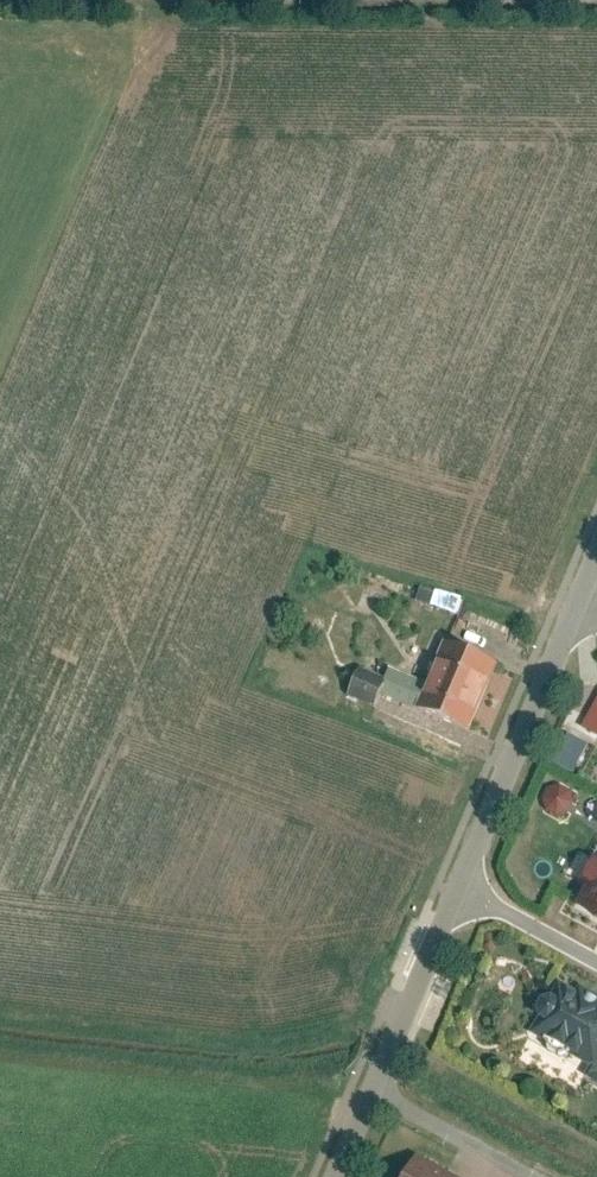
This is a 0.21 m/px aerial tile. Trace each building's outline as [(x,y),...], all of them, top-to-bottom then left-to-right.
[(496,663),(444,643),(419,707),(471,727),(496,663)] [(392,668),(388,678),(364,667),(351,693),(381,707),(386,695),(415,708),(426,684),(392,668)] [(576,731),(596,741),(596,689),(576,731)] [(560,782),(541,804),(562,821),(580,799),(560,782)] [(577,907),(596,919),(596,855),(579,886),(587,891),(577,907)] [(538,1032),(557,1043),(561,1037),(583,1048),(579,1055),(596,1065),(596,989),(584,982),(581,988),(567,980),(538,1032)] [(408,1176),(469,1176),(422,1151),(408,1176)]
